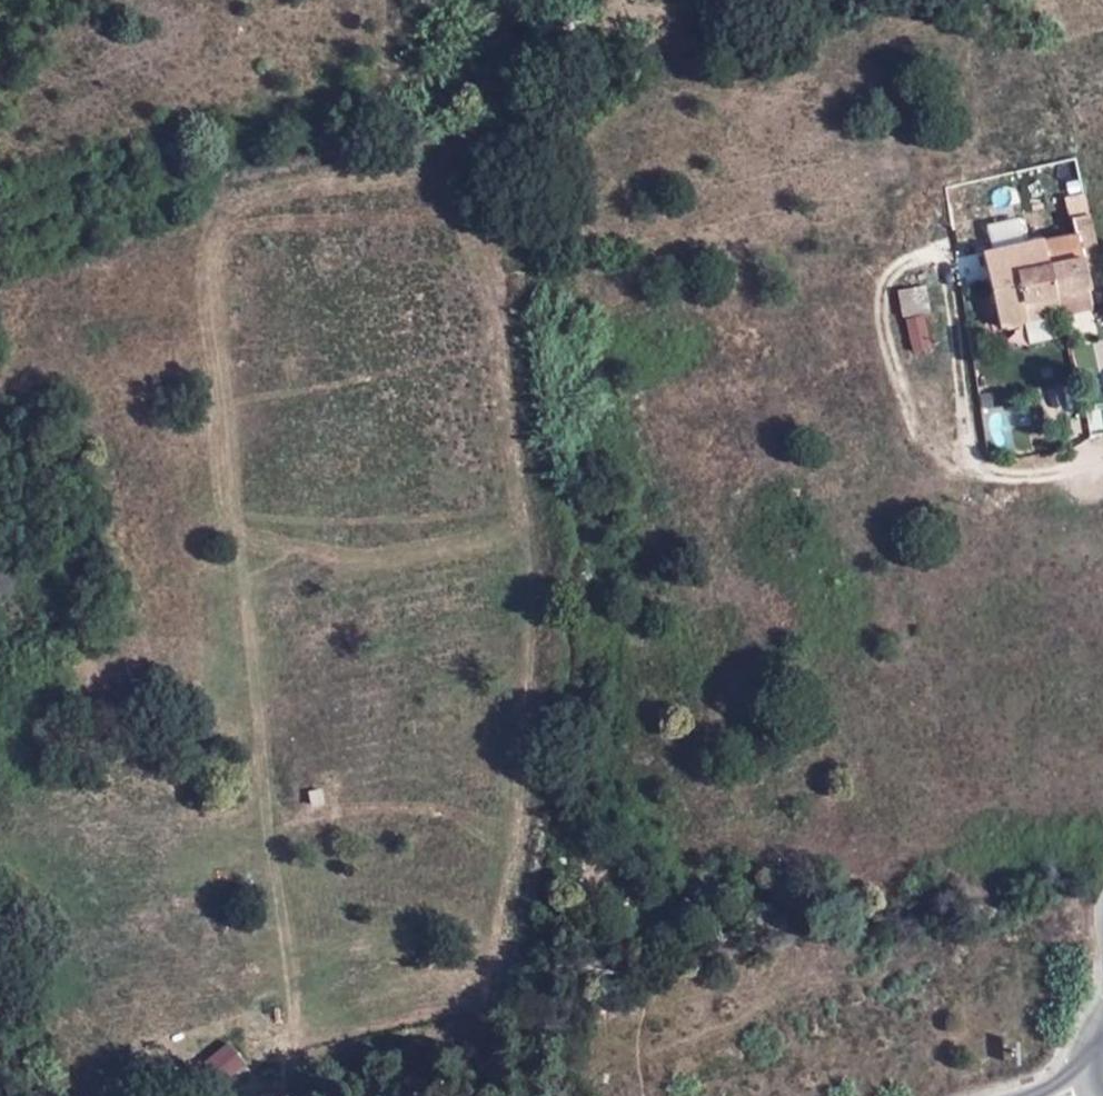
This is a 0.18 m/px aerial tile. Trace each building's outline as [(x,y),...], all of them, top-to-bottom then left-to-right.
[(978,252),(996,332),(1095,313),(1089,277),(1102,273),(1102,248),(1093,211),(1067,221),(1070,235),(978,252)] [(919,283),(897,288),(912,351),(930,347),(919,283)] [(1094,342),(1102,373),(1102,339),(1094,342)]
